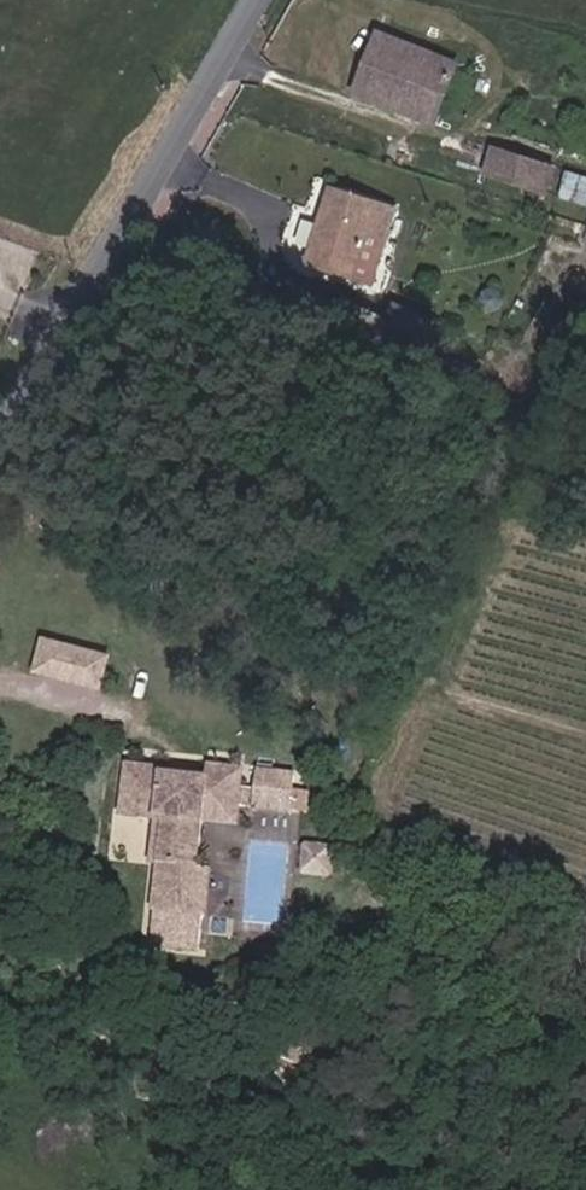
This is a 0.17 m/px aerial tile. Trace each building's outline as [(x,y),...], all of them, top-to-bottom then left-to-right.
[(362,93),(446,120),(463,69),(378,41),(362,93)] [(443,129),(446,120),(362,93),(360,102),(443,129)] [(487,175),(495,178),(503,151),(495,149),(487,175)] [(495,178),(533,188),(539,161),(503,151),(495,178)] [(533,188),(548,191),(555,165),(539,161),(533,188)] [(363,233),(391,242),(400,214),(331,189),(304,259),(349,276),(363,233)] [(384,333),(420,347),(432,311),(396,298),(384,333)] [(109,686),(115,647),(43,636),(37,675),(109,686)] [(177,778),(127,772),(123,799),(143,800),(140,826),(165,829),(154,938),(190,942),(192,924),(209,926),(214,877),(197,875),(202,828),(207,786),(177,783),(177,778)] [(202,828),(238,832),(244,778),(208,774),(207,786),(202,828)] [(284,800),(286,782),(253,779),(251,796),(284,800)] [(121,824),(140,826),(143,800),(123,799),(121,824)]
